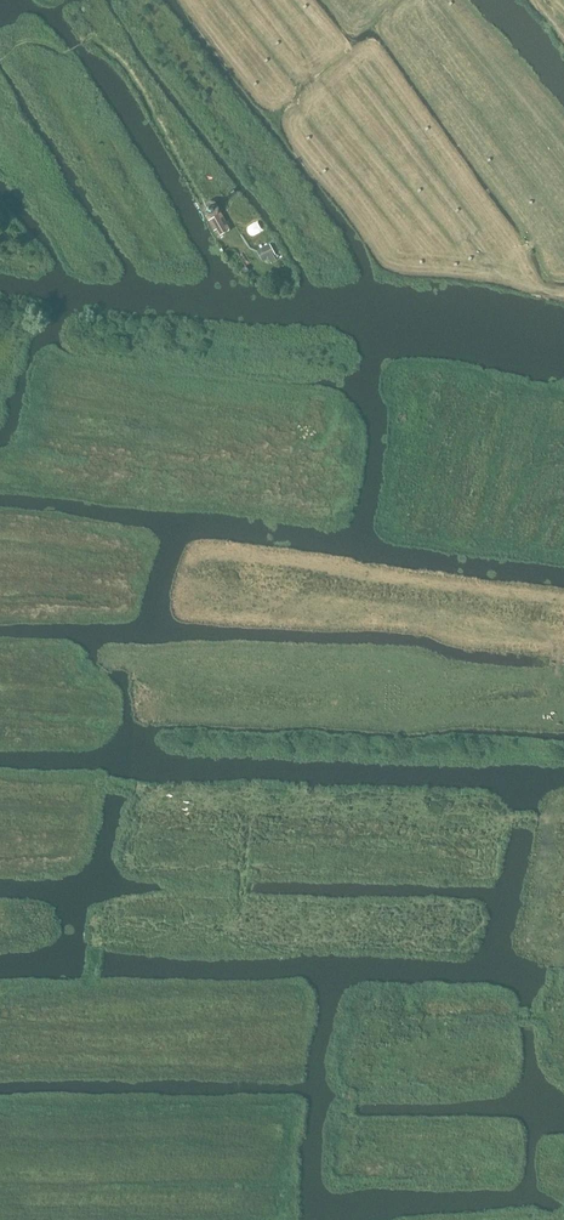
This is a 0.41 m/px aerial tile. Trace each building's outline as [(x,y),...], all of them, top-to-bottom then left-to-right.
[(225,224),(218,213),(219,209),(217,203),(210,201),(205,204),(204,209),(207,216),(206,216),(215,231),(217,230),(221,236),(231,230),(228,223),(225,224)] [(260,255),(263,261),(275,254),(273,248),(260,255)]
